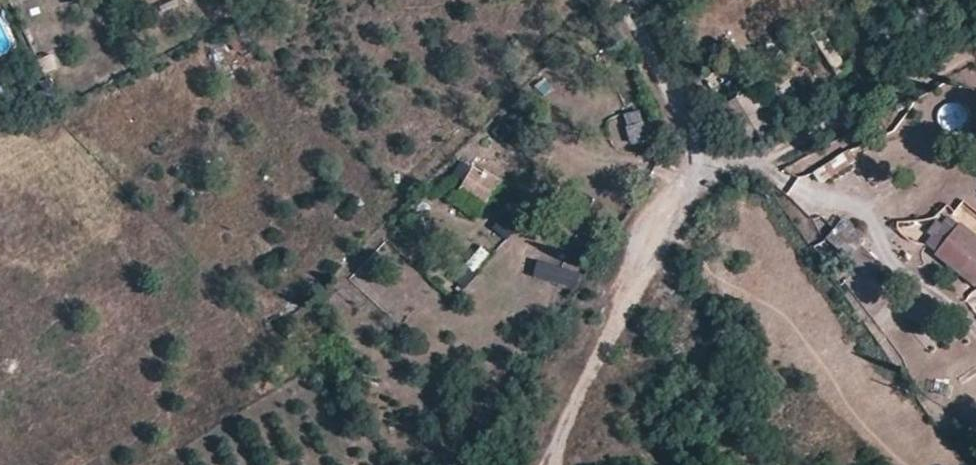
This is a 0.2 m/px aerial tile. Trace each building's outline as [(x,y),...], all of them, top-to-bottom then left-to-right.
[(726,104),(747,139),(773,125),(750,89),(737,97),(726,104)] [(943,130),(964,125),(958,102),(938,107),(943,130)] [(648,141),(644,123),(602,132),(608,150),(648,141)] [(813,170),(820,183),(852,165),(845,152),(813,170)] [(451,176),(464,184),(471,170),(459,163),(451,176)] [(459,192),(469,197),(483,174),(472,168),(471,170),(464,184),(459,192)] [(493,194),(501,181),(485,171),(483,174),(469,197),(486,207),(493,194)] [(975,288),(975,239),(947,215),(926,242),(963,276),(975,288)] [(860,228),(847,217),(827,240),(866,274),(879,260),(862,245),(860,228)] [(482,244),(465,265),(474,273),(492,252),(482,244)] [(575,288),(579,273),(537,262),(533,277),(575,288)] [(451,280),(465,292),(478,276),(474,273),(465,265),(451,280)]
